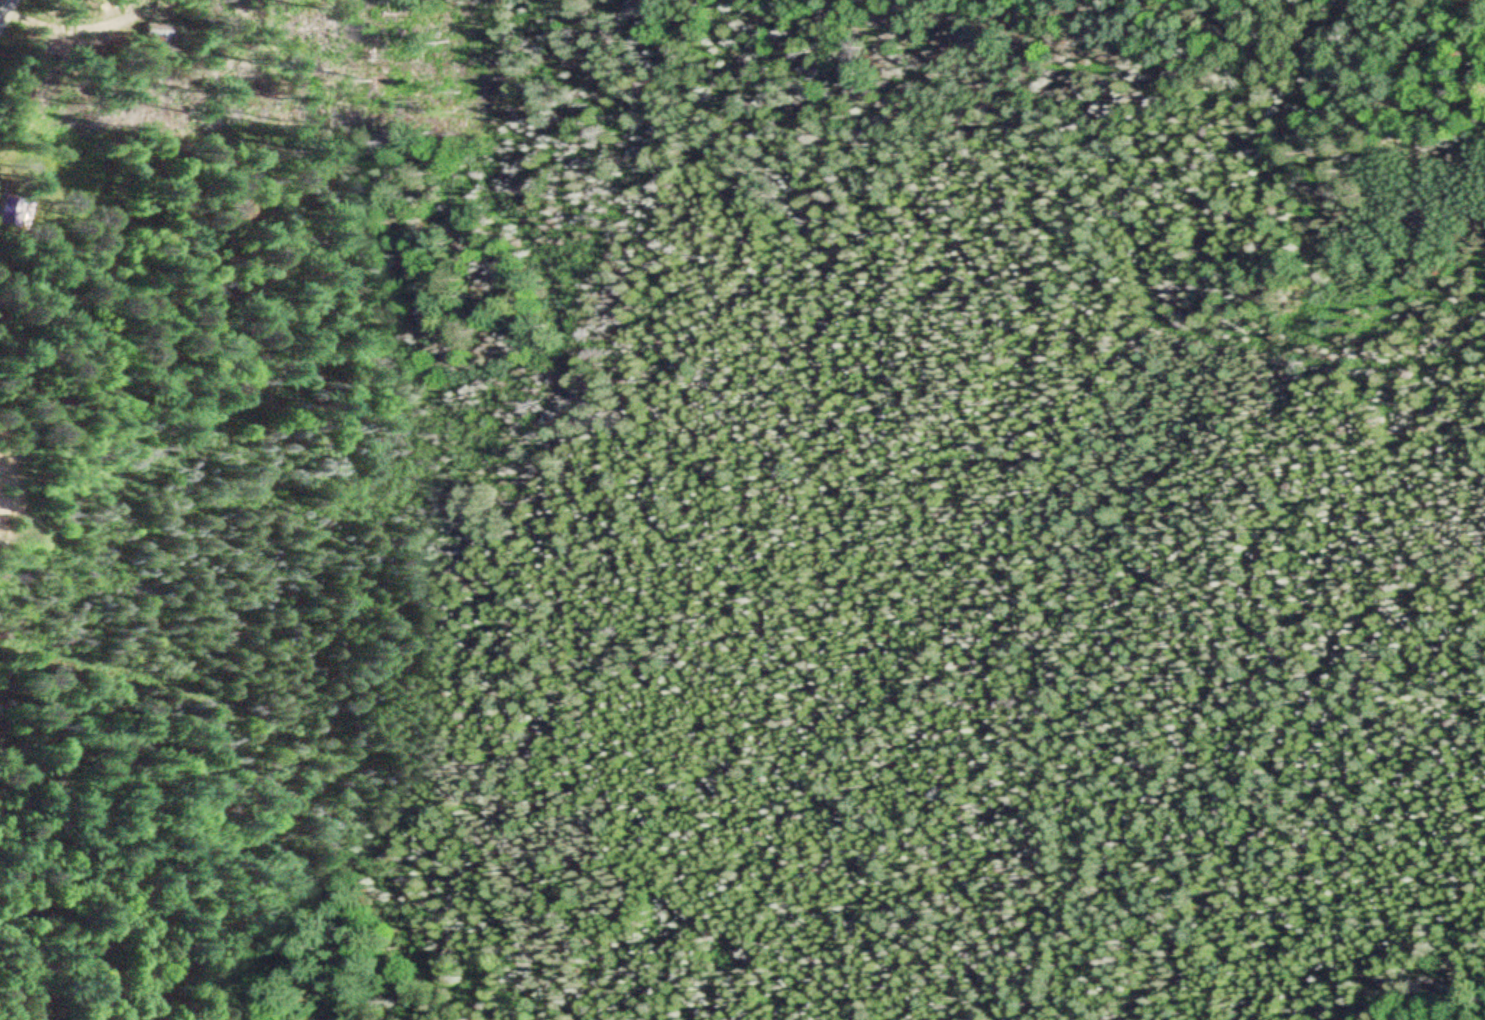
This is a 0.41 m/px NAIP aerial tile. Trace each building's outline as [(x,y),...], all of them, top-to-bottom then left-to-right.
[(169,36),(160,22),(142,35),(151,48),(169,36)] [(19,229),(26,203),(0,195),(0,224),(19,229)]
